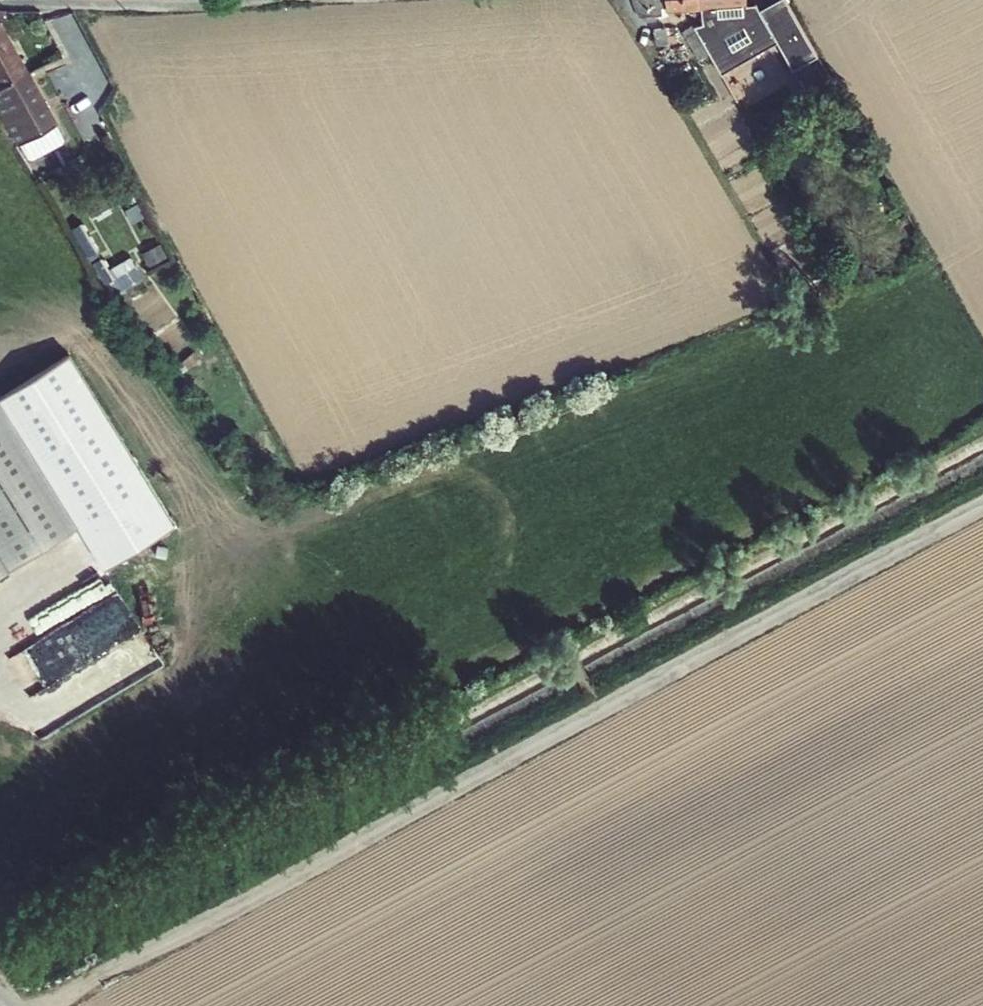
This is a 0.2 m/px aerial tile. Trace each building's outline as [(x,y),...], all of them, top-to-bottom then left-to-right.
[(643,16),(663,15),(662,12),(701,9),(700,0),(636,0),(643,16)] [(701,9),(702,23),(692,29),(708,55),(719,74),(774,43),(792,74),(816,60),(791,16),(782,0),(759,13),(755,7),(746,7),(746,0),(700,0),(701,9)] [(0,20),(0,78),(4,86),(29,72),(0,20)] [(665,28),(653,29),(654,43),(666,42),(665,28)] [(692,29),(683,33),(699,60),(708,55),(692,29)] [(0,89),(0,104),(23,144),(58,123),(29,72),(4,86),(0,89)] [(0,408),(0,582),(98,527),(25,394),(0,408)] [(142,626),(106,561),(25,605),(61,670),(142,626)]
